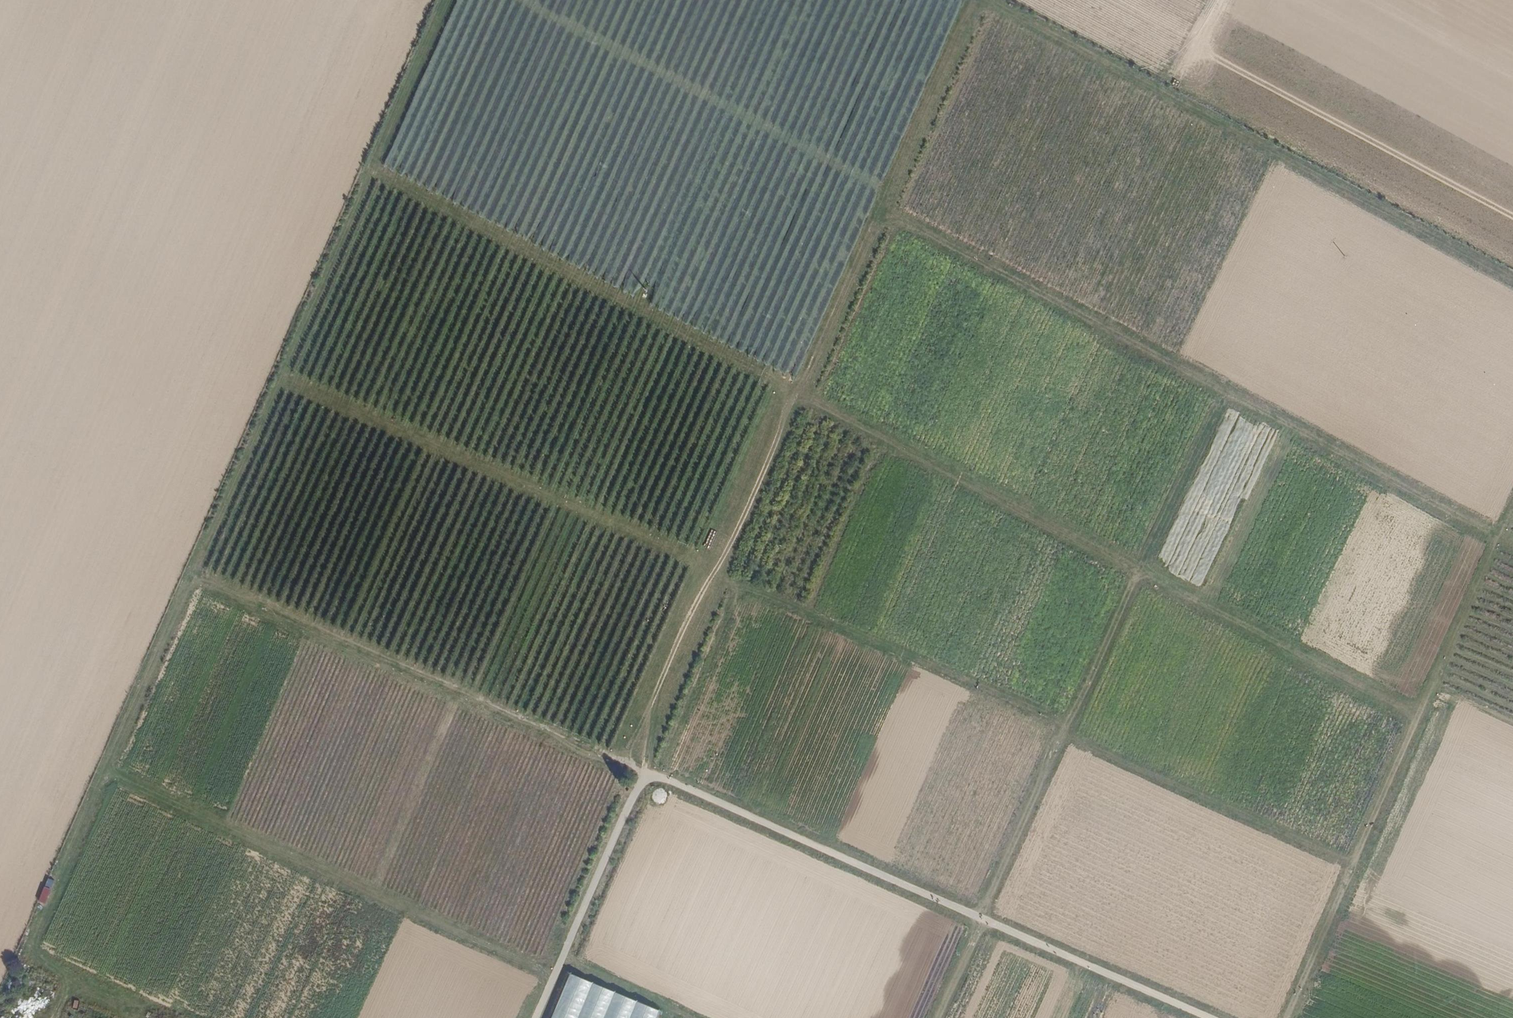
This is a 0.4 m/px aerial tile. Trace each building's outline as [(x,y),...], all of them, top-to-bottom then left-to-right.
[(570,975),(552,1017),(657,1017),(660,1013),(570,975)]
